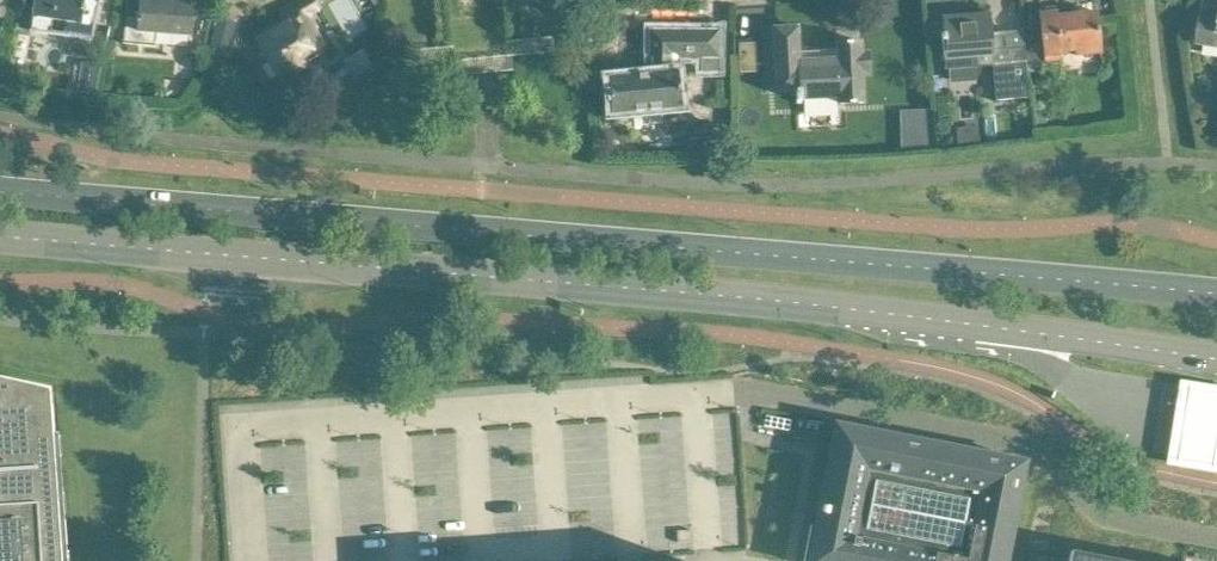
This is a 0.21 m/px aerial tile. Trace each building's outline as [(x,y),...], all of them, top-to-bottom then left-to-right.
[(100,0),(35,0),(30,31),(76,37),(77,38),(80,39),(84,41),(88,41),(91,40),(92,40),(94,23),(100,0)] [(194,12),(198,13),(201,0),(183,0),(182,3),(148,0),(141,0),(139,18),(125,17),(123,43),(155,46),(156,33),(192,36),(194,12)] [(304,19),(319,10),(313,0),(303,0),(281,12),(289,26),(260,43),(281,79),(306,65),(303,59),(321,49),(304,19)] [(1205,2),(1198,44),(1216,47),(1216,4),(1205,2)] [(1101,53),(1096,12),(1056,17),(1055,9),(1040,11),(1045,61),(1061,59),(1060,53),(1075,51),(1075,56),(1101,53)] [(994,50),(990,15),(942,19),(943,21),(928,23),(930,39),(943,38),(945,56),(946,56),(947,66),(993,62),(997,97),(1029,94),(1024,47),(994,50)] [(236,20),(219,16),(213,45),(230,49),(236,20)] [(870,70),(868,50),(862,51),(861,40),(836,42),(838,58),(834,58),(804,60),(804,61),(800,61),(797,27),(774,29),(778,92),(799,91),(799,99),(840,96),(840,102),(865,100),(863,71),(870,70)] [(720,71),(720,31),(650,31),(650,59),(651,59),(651,75),(608,78),(611,114),(682,108),(678,72),(679,72),(679,59),(701,59),(701,71),(720,71)] [(759,42),(739,43),(740,76),(755,75),(755,64),(759,64),(759,42)] [(934,111),(916,112),(916,150),(934,150),(934,111)] [(58,521),(56,490),(54,464),(49,391),(0,380),(0,560),(61,560),(58,521)] [(1178,382),(1175,403),(1169,444),(1166,464),(1216,472),(1216,388),(1178,382)] [(797,418),(794,430),(820,434),(822,422),(797,418)] [(1025,462),(836,425),(809,560),(1006,560),(1025,462)] [(1070,552),(1068,560),(1117,560),(1070,552)]
